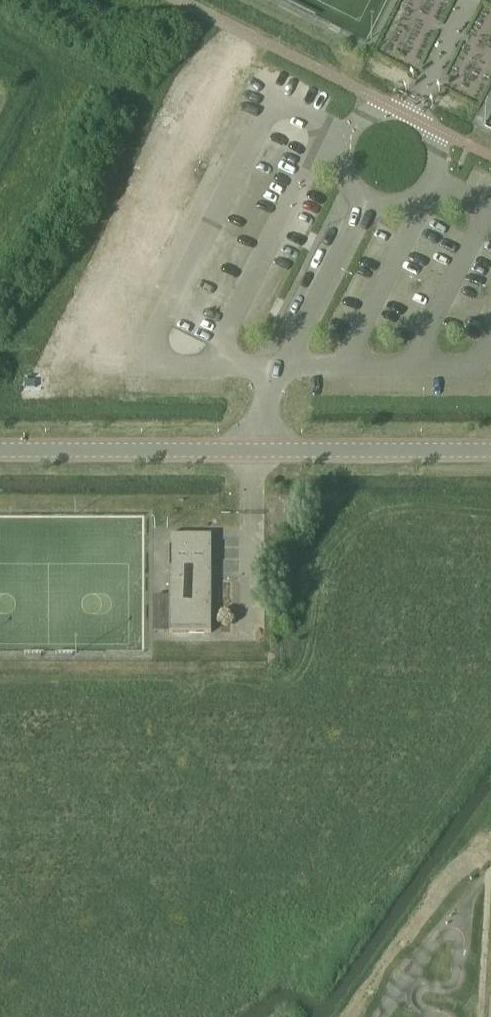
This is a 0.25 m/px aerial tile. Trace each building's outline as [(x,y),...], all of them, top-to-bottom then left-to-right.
[(170,535),(170,631),(212,631),(212,535),(170,535)]
